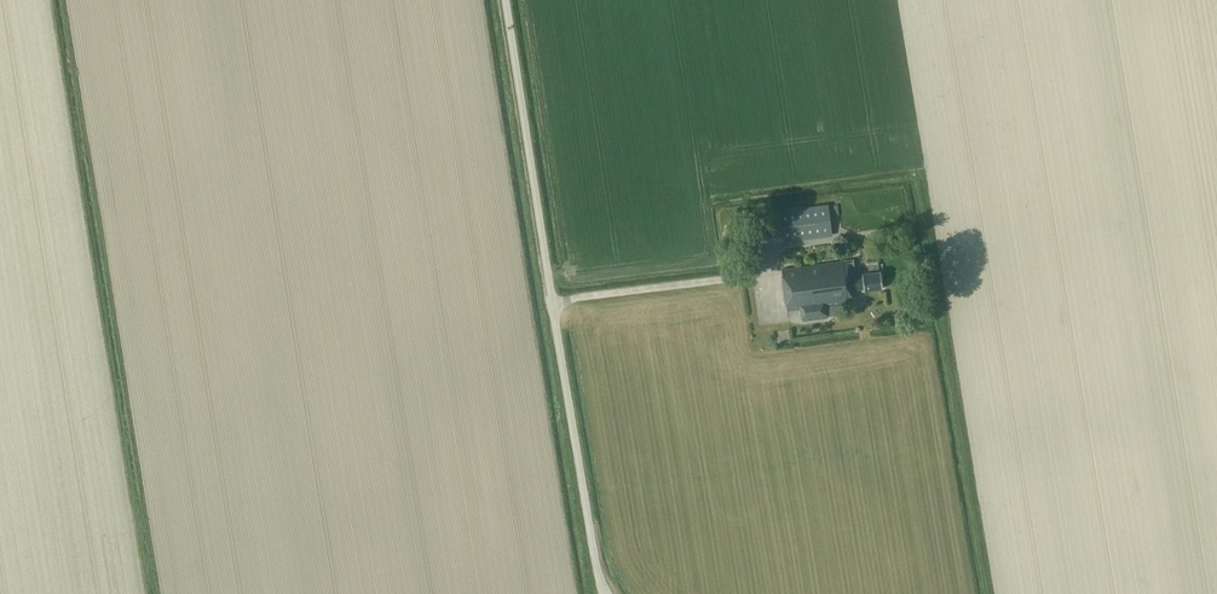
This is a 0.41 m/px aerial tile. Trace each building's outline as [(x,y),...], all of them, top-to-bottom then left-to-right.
[(786,240),(833,233),(829,204),(782,210),(786,240)] [(802,320),(821,318),(828,317),(826,304),(849,301),(847,290),(863,288),(864,290),(882,288),(880,271),(862,273),(855,274),(853,259),(781,269),(786,310),(800,308),(802,320)]
